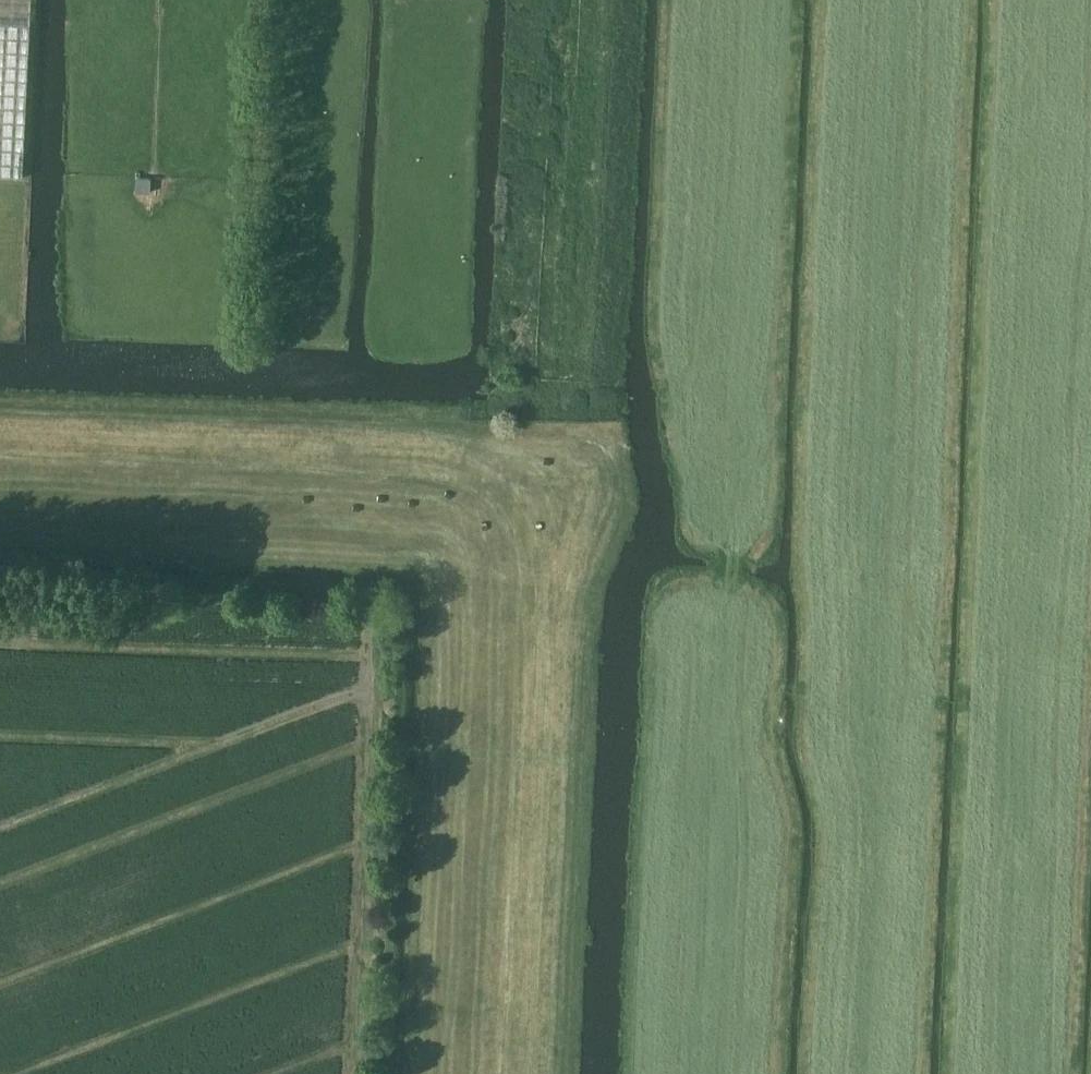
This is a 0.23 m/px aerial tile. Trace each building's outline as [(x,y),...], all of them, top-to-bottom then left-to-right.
[(24,176),(30,40),(32,0),(0,0),(0,176),(24,176)]
